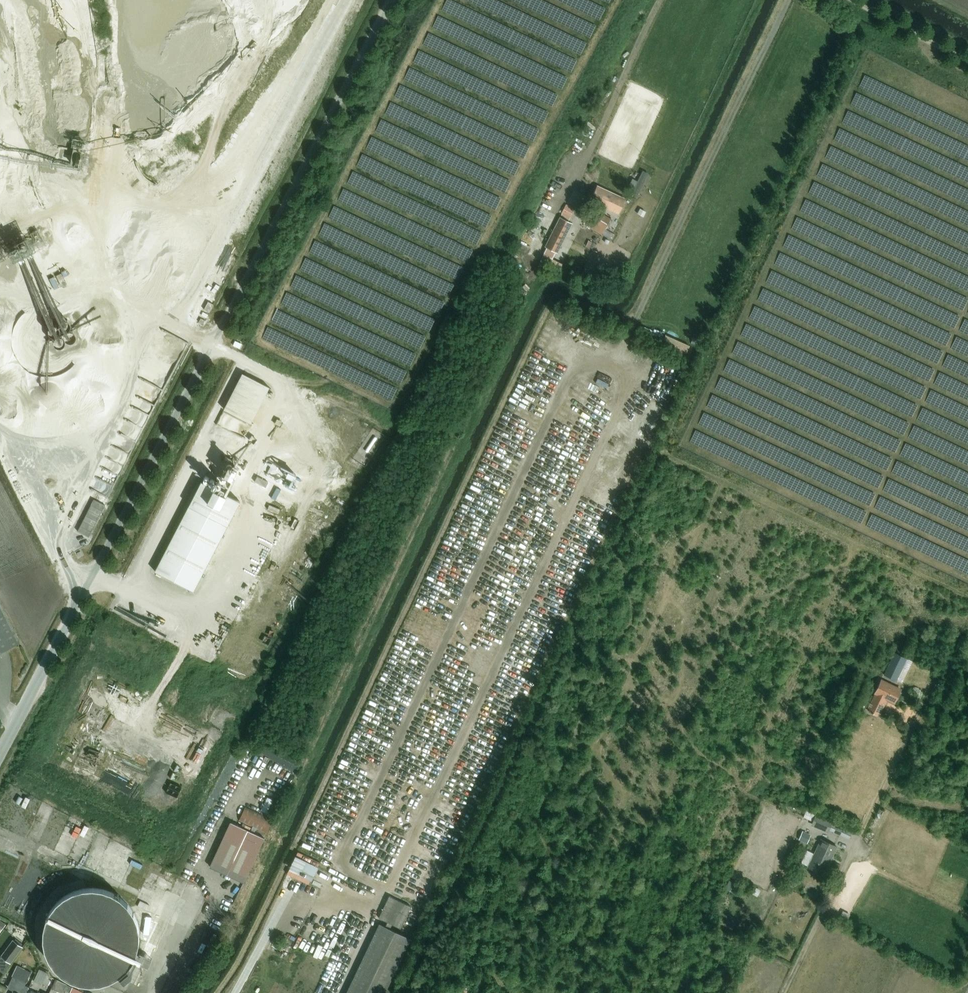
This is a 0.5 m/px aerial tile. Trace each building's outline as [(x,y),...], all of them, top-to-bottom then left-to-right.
[(88,174),(93,146),(63,141),(60,158),(76,161),(74,172),(88,174)] [(635,190),(639,183),(632,180),(629,187),(635,190)] [(590,200),(617,213),(624,199),(596,186),(590,200)] [(574,209),(566,205),(561,215),(570,219),(574,209)] [(602,237),(612,221),(598,211),(587,227),(602,237)] [(557,254),(572,223),(559,217),(544,247),(557,254)] [(641,224),(634,221),(631,226),(638,229),(641,224)] [(559,262),(543,255),(539,264),(555,271),(559,262)] [(64,272),(50,277),(54,288),(68,283),(64,272)] [(239,373),(221,410),(249,424),(267,387),(239,373)] [(224,478),(228,465),(216,461),(212,474),(224,478)] [(202,482),(155,572),(193,592),(240,502),(202,482)] [(92,499),(76,531),(87,537),(103,505),(92,499)] [(20,645),(0,605),(0,655),(20,645)] [(894,653),(884,675),(897,681),(907,659),(894,653)] [(899,689),(882,681),(868,709),(870,709),(869,712),(877,716),(878,713),(881,714),(888,699),(893,702),(899,689)] [(262,810),(269,812),(274,798),(267,796),(262,810)] [(273,821),(245,808),(238,823),(266,835),(273,821)] [(828,831),(829,829),(850,838),(853,830),(832,822),(815,815),(811,824),(828,831)] [(243,883),(264,839),(231,824),(210,868),(243,883)] [(808,842),(810,836),(801,832),(798,837),(808,842)] [(808,867),(821,874),(821,873),(824,874),(830,861),(828,860),(830,856),(832,857),(837,847),(821,840),(808,867)] [(68,979),(71,980),(77,982),(82,984),(88,985),(94,985),(100,984),(106,982),(111,980),(117,978),(122,974),(126,971),(130,966),(132,962),(135,958),(136,954),(138,948),(139,940),(139,934),(138,926),(136,920),(133,914),(130,908),(126,904),(121,899),(118,897),(112,893),(105,891),(99,889),(90,889),(83,890),(75,892),(67,895),(61,899),(55,905),(51,911),(47,917),(45,922),(43,930),(43,939),(44,946),(47,955),(50,962),(55,969),(62,975),(68,979)] [(400,929),(411,907),(389,897),(379,918),(400,929)] [(147,930),(153,919),(148,916),(142,928),(147,930)] [(411,939),(379,924),(347,992),(385,992),(411,939)] [(13,940),(1,956),(10,963),(22,947),(13,940)] [(17,966),(12,977),(26,983),(31,973),(17,966)] [(51,988),(55,979),(52,977),(50,981),(47,986),(51,988)] [(61,982),(55,979),(51,988),(51,989),(56,992),(61,982)] [(61,982),(56,992),(58,992),(62,992),(66,985),(61,982)] [(29,987),(24,985),(20,992),(26,992),(29,987)]
